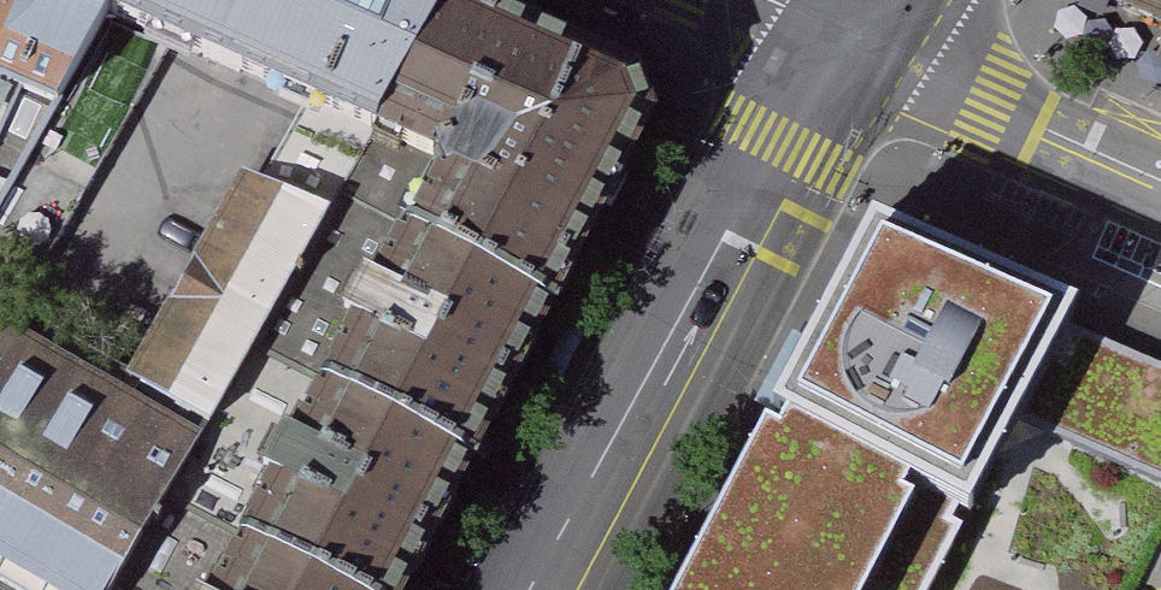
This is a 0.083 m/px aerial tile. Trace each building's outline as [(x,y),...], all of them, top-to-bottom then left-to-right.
[(125,16),(133,0),(0,0),(0,224),(125,16)] [(125,16),(317,103),(390,136),(462,0),(133,0),(125,16)] [(481,0),(462,0),(390,136),(471,172),(436,237),(560,304),(660,109),(645,73),(481,0)] [(1160,18),(1160,0),(1115,0),(1160,18)] [(436,237),(471,172),(390,136),(317,103),(274,181),(254,173),(134,390),(0,315),(0,589),(244,589),(436,237)] [(699,589),(938,589),(1021,422),(1160,484),(1160,366),(1103,342),(1124,305),(894,211),(699,589)] [(560,304),(436,237),(244,589),(409,589),(560,304)]
